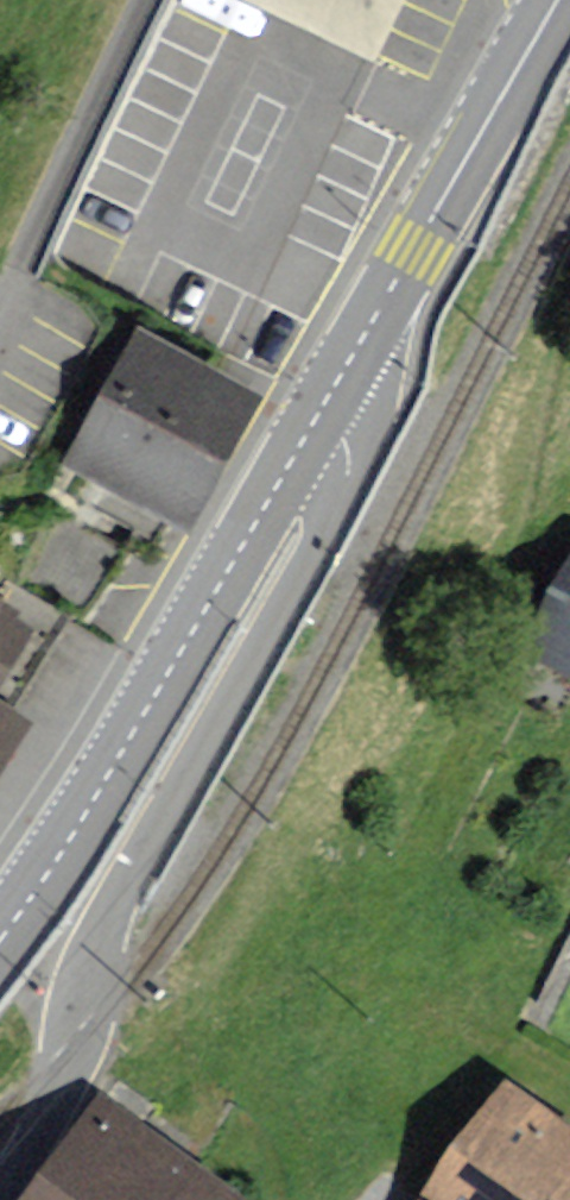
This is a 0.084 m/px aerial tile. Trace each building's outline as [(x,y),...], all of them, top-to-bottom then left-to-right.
[(254,395),(143,335),(102,410),(76,459),(121,484),(187,519),(254,395)] [(536,654),(569,672),(569,590),(536,654)] [(20,644),(0,631),(0,675),(20,644)] [(26,722),(0,706),(0,761),(26,722)] [(502,1097),(429,1199),(567,1199),(569,1196),(569,1145),(502,1097)] [(106,1108),(37,1199),(228,1199),(106,1108)]
